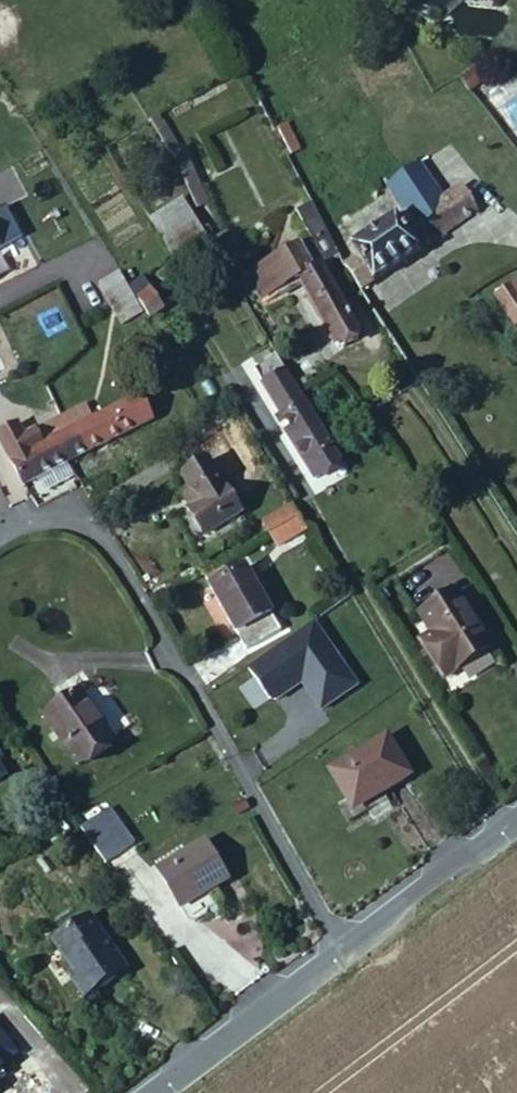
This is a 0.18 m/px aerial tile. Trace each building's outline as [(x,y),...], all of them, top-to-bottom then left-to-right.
[(162,116),(149,123),(163,148),(170,165),(176,176),(180,189),(184,198),(190,214),(197,229),(202,239),(212,237),(200,204),(206,204),(194,170),(190,172),(162,116)] [(414,229),(445,207),(420,170),(387,192),(407,219),(414,229)] [(351,256),(356,262),(375,288),(477,218),(462,196),(445,207),(414,229),(407,219),(351,256)] [(190,214),(184,198),(152,217),(173,256),(202,239),(197,229),(190,214)] [(322,233),(304,202),(289,211),(306,242),(322,233)] [(337,258),(322,233),(306,242),(284,255),(252,270),(262,295),(270,292),(273,296),(300,283),(333,343),(343,350),(359,342),(359,334),(321,266),(337,258)] [(356,262),(345,271),(353,284),(361,298),(375,288),(356,262)] [(121,290),(111,275),(91,288),(117,326),(136,313),(121,290)] [(145,284),(126,295),(137,311),(155,299),(145,284)] [(515,285),(492,301),(516,341),(516,288),(515,285)] [(139,317),(136,313),(117,326),(120,330),(139,317)] [(15,349),(0,356),(0,369),(10,389),(30,380),(15,349)] [(299,395),(274,357),(249,372),(256,384),(264,381),(294,432),(314,420),(299,395)] [(144,400),(88,427),(66,437),(79,461),(157,424),(144,400)] [(66,437),(88,427),(80,412),(58,423),(66,437)] [(294,432),(286,437),(295,451),(321,431),(314,420),(294,432)] [(29,456),(66,437),(58,423),(22,441),(29,456)] [(29,456),(22,441),(16,430),(0,438),(0,449),(8,465),(29,456)] [(321,431),(295,451),(314,483),(341,463),(321,431)] [(79,461),(66,437),(29,456),(8,465),(21,490),(68,466),(79,461)] [(244,521),(211,463),(185,476),(202,507),(191,514),(205,541),(244,521)] [(310,530),(291,500),(264,521),(277,546),(278,548),(310,530)] [(246,562),(230,571),(235,583),(230,586),(209,597),(237,655),(281,631),(246,562)] [(493,649),(457,588),(417,612),(431,632),(418,639),(442,680),(493,649)] [(313,618),(242,662),(252,678),(239,686),(253,709),(299,681),(316,708),(355,685),(313,618)] [(126,769),(87,716),(53,740),(92,794),(126,769)] [(413,784),(390,747),(332,780),(355,818),(413,784)] [(9,777),(0,758),(0,783),(9,777)] [(77,825),(101,862),(132,842),(107,805),(77,825)] [(183,916),(232,887),(209,849),(161,879),(183,916)] [(129,970),(92,912),(55,938),(79,973),(71,978),(85,1000),(129,970)]
